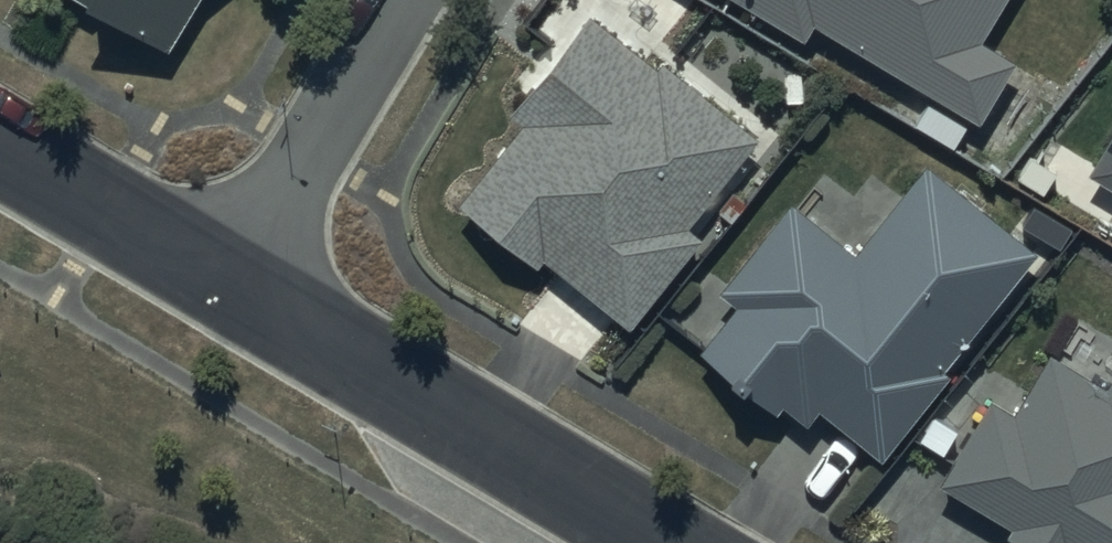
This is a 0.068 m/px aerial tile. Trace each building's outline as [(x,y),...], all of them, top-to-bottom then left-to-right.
[(168,40),(192,0),(99,0),(168,40)] [(802,31),(811,15),(931,85),(913,116),(952,139),(970,108),(977,112),(1013,49),(979,30),(996,0),(748,0),(802,31)] [(653,58),(586,3),(504,103),(519,116),(456,192),(535,257),(542,249),(625,317),(698,227),(685,217),(757,129),(659,50),(653,58)] [(1087,161),(1111,176),(1111,122),(1087,161)] [(1034,243),(920,152),(848,242),(787,194),(715,284),(732,298),(697,342),(773,403),(780,395),(804,414),(815,400),(879,452),(948,366),(941,360),(1034,243)] [(1049,356),(1015,415),(991,401),(938,490),(1011,532),(1006,541),(1010,542),(1111,542),(1111,382),(1107,390),(1049,356)]
